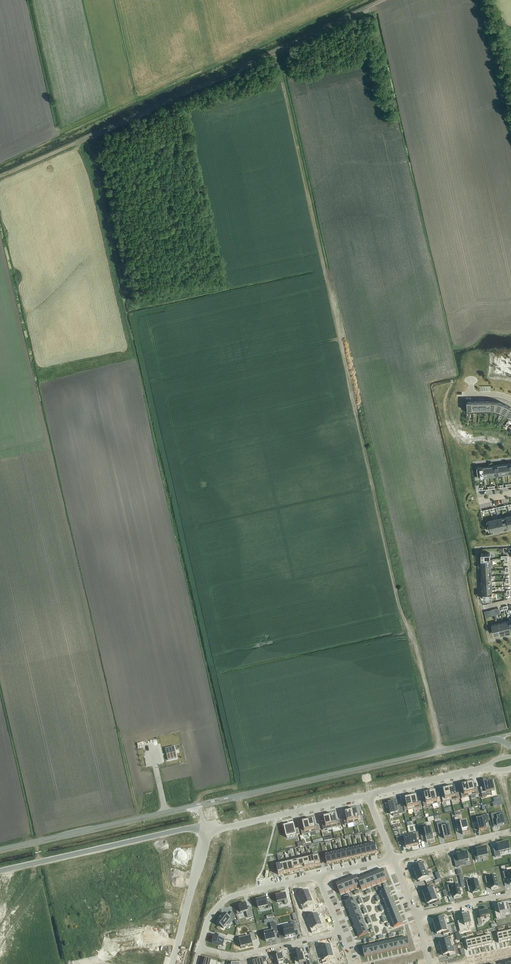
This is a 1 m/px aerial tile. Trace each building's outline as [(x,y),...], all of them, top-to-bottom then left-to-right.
[(495,411),(500,413),(504,403),(497,401),(495,411)] [(500,413),(505,415),(510,407),(504,403),(500,413)] [(504,518),(498,519),(500,528),(506,527),(504,518)] [(498,519),(492,520),(495,530),(500,528),(498,519)] [(495,530),(492,520),(486,522),(489,531),(495,530)] [(165,749),(168,761),(177,759),(174,747),(165,749)] [(484,787),(480,788),(482,798),(486,797),(485,793),(491,792),(495,791),(493,780),(488,781),(487,780),(483,781),(484,784),(484,787)] [(473,783),(468,785),(470,796),(479,794),(478,789),(475,789),(473,783)] [(463,792),(460,793),(462,798),(470,796),(468,785),(462,786),(463,792)] [(454,788),(449,789),(451,801),(460,799),(459,793),(456,794),(454,788)] [(444,796),(441,797),(443,803),(451,801),(449,789),(443,790),(443,792),(444,796)] [(435,792),(430,793),(432,805),(441,803),(440,797),(437,798),(435,792)] [(425,801),(422,801),(424,807),(432,805),(430,793),(424,795),(425,801)] [(416,797),(411,798),(413,810),(422,808),(421,802),(418,802),(416,797)] [(406,805),(403,806),(405,812),(413,810),(411,798),(405,799),(406,805)] [(395,801),(388,803),(389,808),(388,808),(389,813),(390,812),(391,815),(393,814),(393,816),(404,814),(403,807),(401,808),(401,805),(396,806),(395,801)] [(357,810),(351,812),(354,823),(362,821),(361,816),(358,816),(357,810)] [(497,813),(491,814),(493,822),(496,821),(497,827),(498,827),(497,826),(499,826),(500,826),(503,825),(506,825),(504,815),(503,811),(497,813)] [(346,819),(343,820),(345,825),(354,823),(351,812),(345,813),(346,819)] [(335,815),(329,817),(332,828),(341,826),(339,821),(337,821),(335,815)] [(488,822),(486,815),(476,817),(479,831),(487,829),(485,823),(488,822)] [(325,824),(322,825),(323,830),(332,828),(329,817),(324,818),(325,824)] [(459,817),(455,818),(457,829),(461,828),(462,835),(469,833),(467,822),(462,823),(462,820),(459,821),(459,817)] [(314,820),(308,822),(311,833),(319,831),(318,826),(315,826),(314,820)] [(304,829),(301,830),(302,835),(311,833),(308,822),(302,823),(304,829)] [(442,832),(444,839),(452,837),(449,824),(442,826),(442,823),(436,824),(438,832),(442,832)] [(426,824),(418,826),(421,836),(425,835),(427,843),(434,841),(431,829),(427,829),(426,824)] [(294,825),(284,827),(287,838),(300,835),(298,829),(295,830),(294,825)] [(418,833),(409,835),(412,846),(418,845),(416,839),(419,838),(418,833)] [(409,835),(400,837),(401,843),(404,842),(406,848),(412,846),(409,835)] [(497,848),(492,849),(495,857),(500,856),(499,852),(509,850),(507,843),(496,845),(497,848)] [(477,855),(474,856),(476,861),(479,860),(478,858),(488,856),(487,852),(488,852),(487,849),(486,849),(486,848),(482,849),(482,848),(480,849),(476,850),(477,855)] [(458,860),(454,860),(456,867),(460,866),(459,862),(468,860),(466,852),(463,853),(460,854),(457,855),(458,860)] [(447,857),(439,859),(441,868),(449,866),(447,857)] [(419,867),(413,869),(416,875),(427,870),(424,862),(418,864),(419,867)] [(281,863),(276,864),(278,875),(284,874),(281,863)] [(383,870),(378,872),(381,881),(387,879),(383,870)] [(427,870),(416,875),(418,881),(419,881),(424,879),(425,882),(431,879),(427,870)] [(378,872),(373,874),(376,883),(381,881),(378,872)] [(373,874),(368,876),(371,885),(376,883),(373,874)] [(495,875),(485,878),(486,884),(490,883),(491,890),(498,888),(495,875)] [(368,876),(363,878),(366,887),(371,885),(368,876)] [(356,877),(351,879),(355,888),(360,886),(361,889),(356,877)] [(356,877),(361,889),(366,887),(363,878),(358,880),(356,877)] [(351,879),(346,881),(350,890),(355,888),(351,879)] [(477,879),(466,881),(468,888),(471,887),(472,892),(473,894),(477,893),(477,892),(480,892),(477,879)] [(346,881),(341,883),(345,892),(350,890),(346,881)] [(341,883),(336,885),(340,894),(345,892),(341,883)] [(458,884),(447,886),(449,892),(452,892),(454,898),(461,897),(458,884)] [(428,890),(423,892),(425,899),(437,894),(433,885),(427,888),(428,890)] [(389,889),(380,892),(382,897),(391,894),(389,889)] [(301,891),(296,893),(299,902),(310,897),(308,891),(302,894),(301,891)] [(286,894),(276,896),(277,903),(284,901),(285,904),(288,903),(287,900),(286,894)] [(391,894),(382,897),(384,902),(393,899),(391,894)] [(437,894),(425,899),(427,905),(428,904),(433,902),(434,905),(440,903),(437,894)] [(310,897),(299,902),(302,910),(308,908),(307,905),(313,903),(310,897)] [(354,898),(345,902),(347,907),(356,903),(354,898)] [(261,900),(256,901),(258,908),(268,906),(268,908),(271,908),(270,903),(267,903),(266,899),(264,899),(261,900)] [(393,899),(384,902),(386,908),(395,904),(393,899)] [(356,903),(347,907),(349,912),(358,908),(356,903)] [(240,911),(236,912),(237,915),(246,912),(248,918),(253,916),(251,907),(247,908),(246,904),(238,906),(240,911)] [(395,904),(386,908),(388,913),(397,909),(395,904)] [(499,911),(495,912),(497,919),(501,918),(500,914),(509,912),(508,904),(498,907),(499,911)] [(358,908),(349,912),(351,917),(360,913),(358,908)] [(397,909),(388,913),(390,918),(399,914),(397,909)] [(480,918),(477,919),(478,925),(482,924),(481,920),(486,918),(486,917),(490,916),(488,909),(484,910),(484,911),(479,912),(480,918)] [(219,921),(217,924),(223,929),(227,923),(230,919),(233,921),(236,918),(234,914),(232,912),(228,917),(224,914),(222,918),(221,918),(221,919),(220,920),(219,920),(219,921)] [(360,913),(351,917),(353,922),(362,918),(360,913)] [(461,921),(457,922),(460,931),(468,930),(467,926),(471,925),(469,913),(466,914),(466,913),(463,914),(463,915),(462,915),(463,919),(463,920),(461,921)] [(310,914),(305,916),(308,925),(320,920),(317,915),(311,917),(310,914)] [(399,914),(390,918),(392,923),(401,919),(399,914)] [(439,920),(433,922),(435,928),(447,924),(445,915),(438,917),(439,920)] [(362,918),(353,922),(355,927),(364,923),(362,918)] [(401,919),(392,923),(394,928),(403,924),(401,919)] [(320,920),(308,925),(312,933),(317,931),(316,928),(322,926),(320,920)] [(292,927),(283,929),(285,937),(289,936),(290,937),(293,936),(293,935),(295,935),(294,929),(297,929),(295,922),(291,923),(292,927)] [(265,937),(264,937),(265,941),(266,941),(266,942),(275,940),(276,940),(274,934),(278,933),(276,923),(270,924),(272,932),(264,934),(264,933),(265,937)] [(364,923),(355,927),(357,932),(366,928),(364,923)] [(447,924),(435,928),(437,934),(443,932),(444,935),(450,934),(447,924)] [(366,928),(357,932),(359,937),(369,933),(366,928)] [(239,939),(241,948),(252,945),(251,940),(256,939),(254,933),(249,934),(250,937),(239,940),(239,939)] [(214,936),(212,943),(223,946),(225,940),(227,940),(228,936),(220,934),(219,938),(217,937),(214,936)] [(445,942),(440,943),(441,950),(453,946),(451,937),(445,939),(445,942)] [(323,945),(318,946),(320,955),(332,952),(330,946),(324,947),(323,945)] [(453,946),(441,950),(443,956),(449,954),(450,957),(456,955),(453,946)] [(297,952),(298,957),(299,963),(306,962),(306,963),(310,963),(308,956),(305,957),(304,950),(297,952)] [(332,952),(320,955),(323,955),(324,960),(322,961),(323,963),(328,962),(328,959),(334,958),(332,952)] [(277,957),(278,963),(277,963),(289,963),(288,961),(285,961),(283,955),(277,957)]
